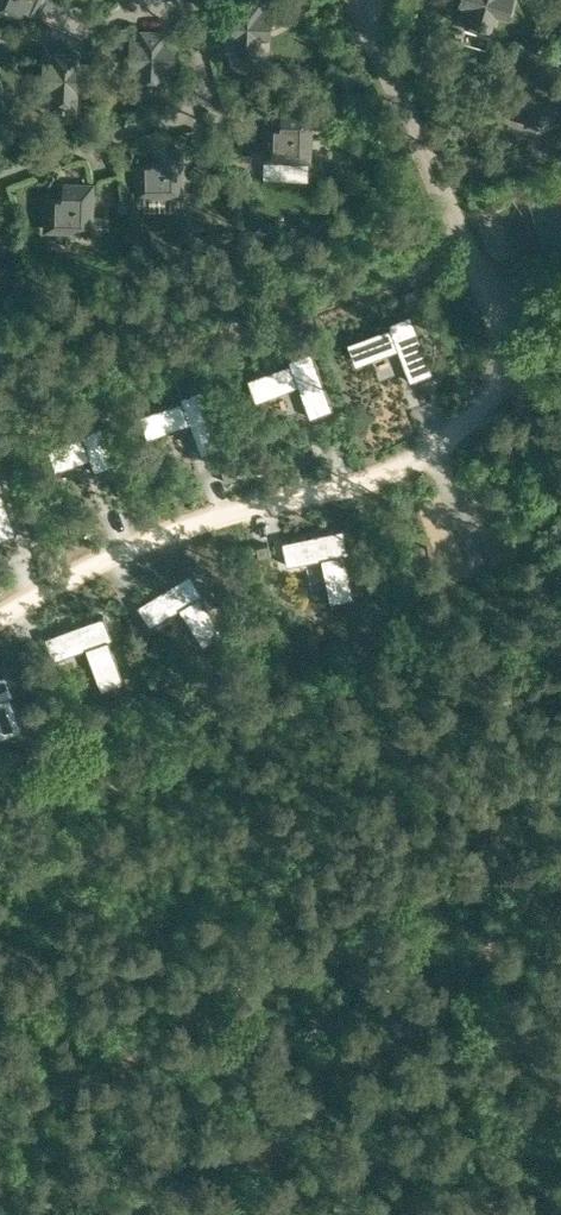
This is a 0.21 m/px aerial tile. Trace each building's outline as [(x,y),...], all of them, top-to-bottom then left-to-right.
[(20,20),(26,8),(41,15),(48,0),(0,0),(0,11),(20,20)] [(235,8),(226,8),(225,38),(234,38),(233,57),(260,59),(261,38),(271,39),(272,10),(262,9),(263,0),(235,0),(235,8)] [(460,1),(472,5),(466,23),(490,30),(495,11),(507,15),(511,0),(460,0),(460,1)] [(167,29),(140,28),(140,38),(130,37),(129,67),(139,68),(138,88),(165,90),(166,68),(176,69),(177,39),(167,38),(167,29)] [(89,90),(90,61),(80,61),(81,51),(53,49),(53,59),(43,59),(41,89),(52,89),(51,110),(77,111),(78,90),(89,90)] [(527,78),(519,103),(530,107),(524,125),(547,133),(553,114),(560,117),(560,76),(542,70),(538,82),(527,78)] [(313,111),(281,110),(281,114),(268,113),(268,126),(263,126),(261,160),(311,162),(313,111)] [(184,197),(184,146),(152,146),(152,163),(134,163),(134,198),(184,197)] [(93,232),(95,183),(63,181),(63,197),(45,197),(43,230),(93,232)] [(8,222),(0,222),(0,252),(7,252),(8,222)] [(389,326),(349,341),(352,348),(352,349),(354,355),(357,362),(397,347),(398,348),(410,381),(433,372),(411,314),(388,322),(389,326)] [(290,362),(249,377),(252,384),(252,385),(254,391),(255,391),(257,398),(297,383),(298,385),(310,418),(333,409),(311,350),(288,359),(290,362)] [(181,399),(141,414),(144,421),(143,422),(146,428),(149,435),(189,420),(190,422),(201,455),(225,447),(203,388),(180,396),(181,399)] [(82,435),(49,447),(57,468),(89,456),(90,458),(95,471),(116,464),(115,462),(102,425),(81,432),(82,435)] [(2,536),(3,537),(9,534),(17,531),(2,491),(5,490),(0,476),(0,537),(2,536)] [(343,525),(282,538),(287,562),(321,555),(331,598),(353,594),(344,550),(348,549),(343,525)] [(190,572),(137,605),(150,626),(180,608),(181,609),(182,608),(204,643),(210,639),(211,640),(217,636),(216,635),(223,631),(222,629),(200,595),(204,593),(190,572)] [(104,615),(45,637),(53,660),(86,648),(88,647),(103,688),(110,685),(110,686),(117,683),(117,682),(124,680),(109,639),(113,638),(104,615)] [(0,676),(0,732),(2,736),(9,733),(9,734),(16,732),(15,731),(22,728),(11,696),(14,695),(6,673),(0,676)]
